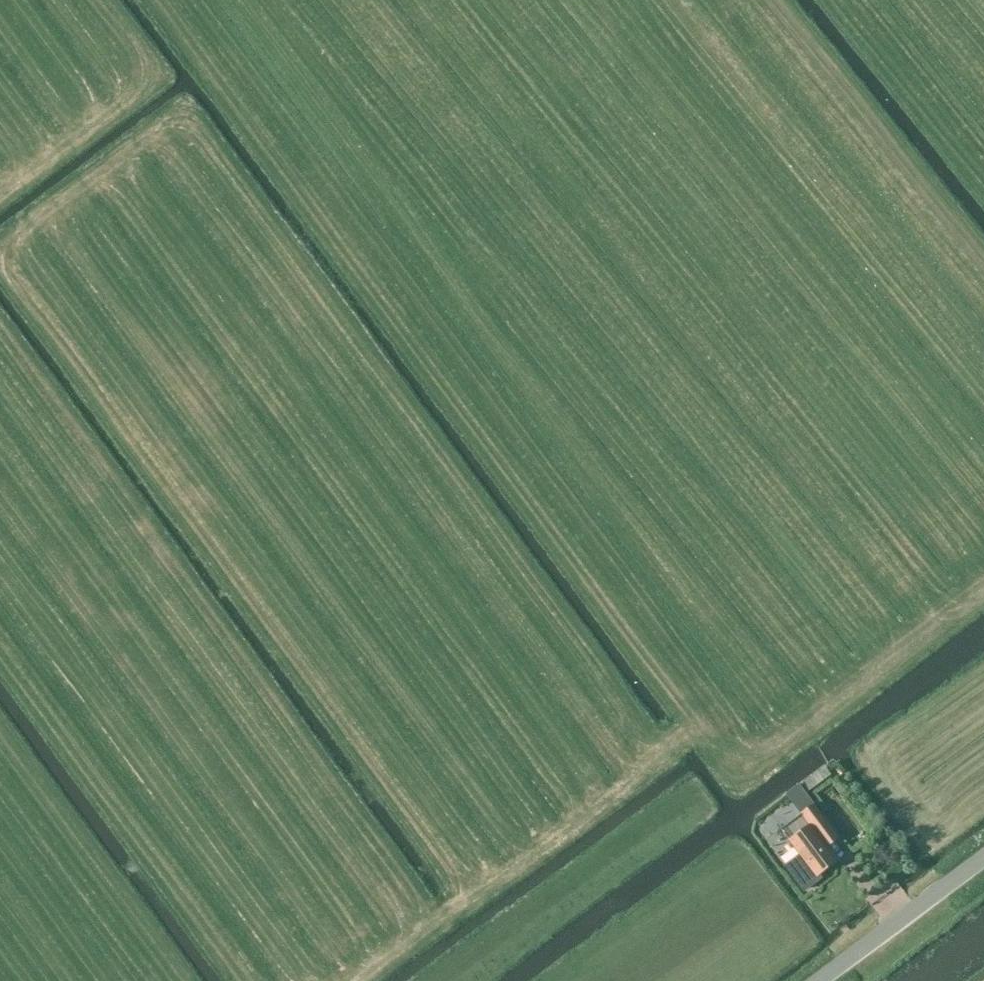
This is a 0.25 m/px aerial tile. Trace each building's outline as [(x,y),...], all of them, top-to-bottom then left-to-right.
[(799,815),(782,829),(790,840),(801,854),(786,865),(805,889),(821,877),(819,875),(839,860),(821,835),(830,829),(812,805),(798,786),(787,794),(801,813),(799,815)]
